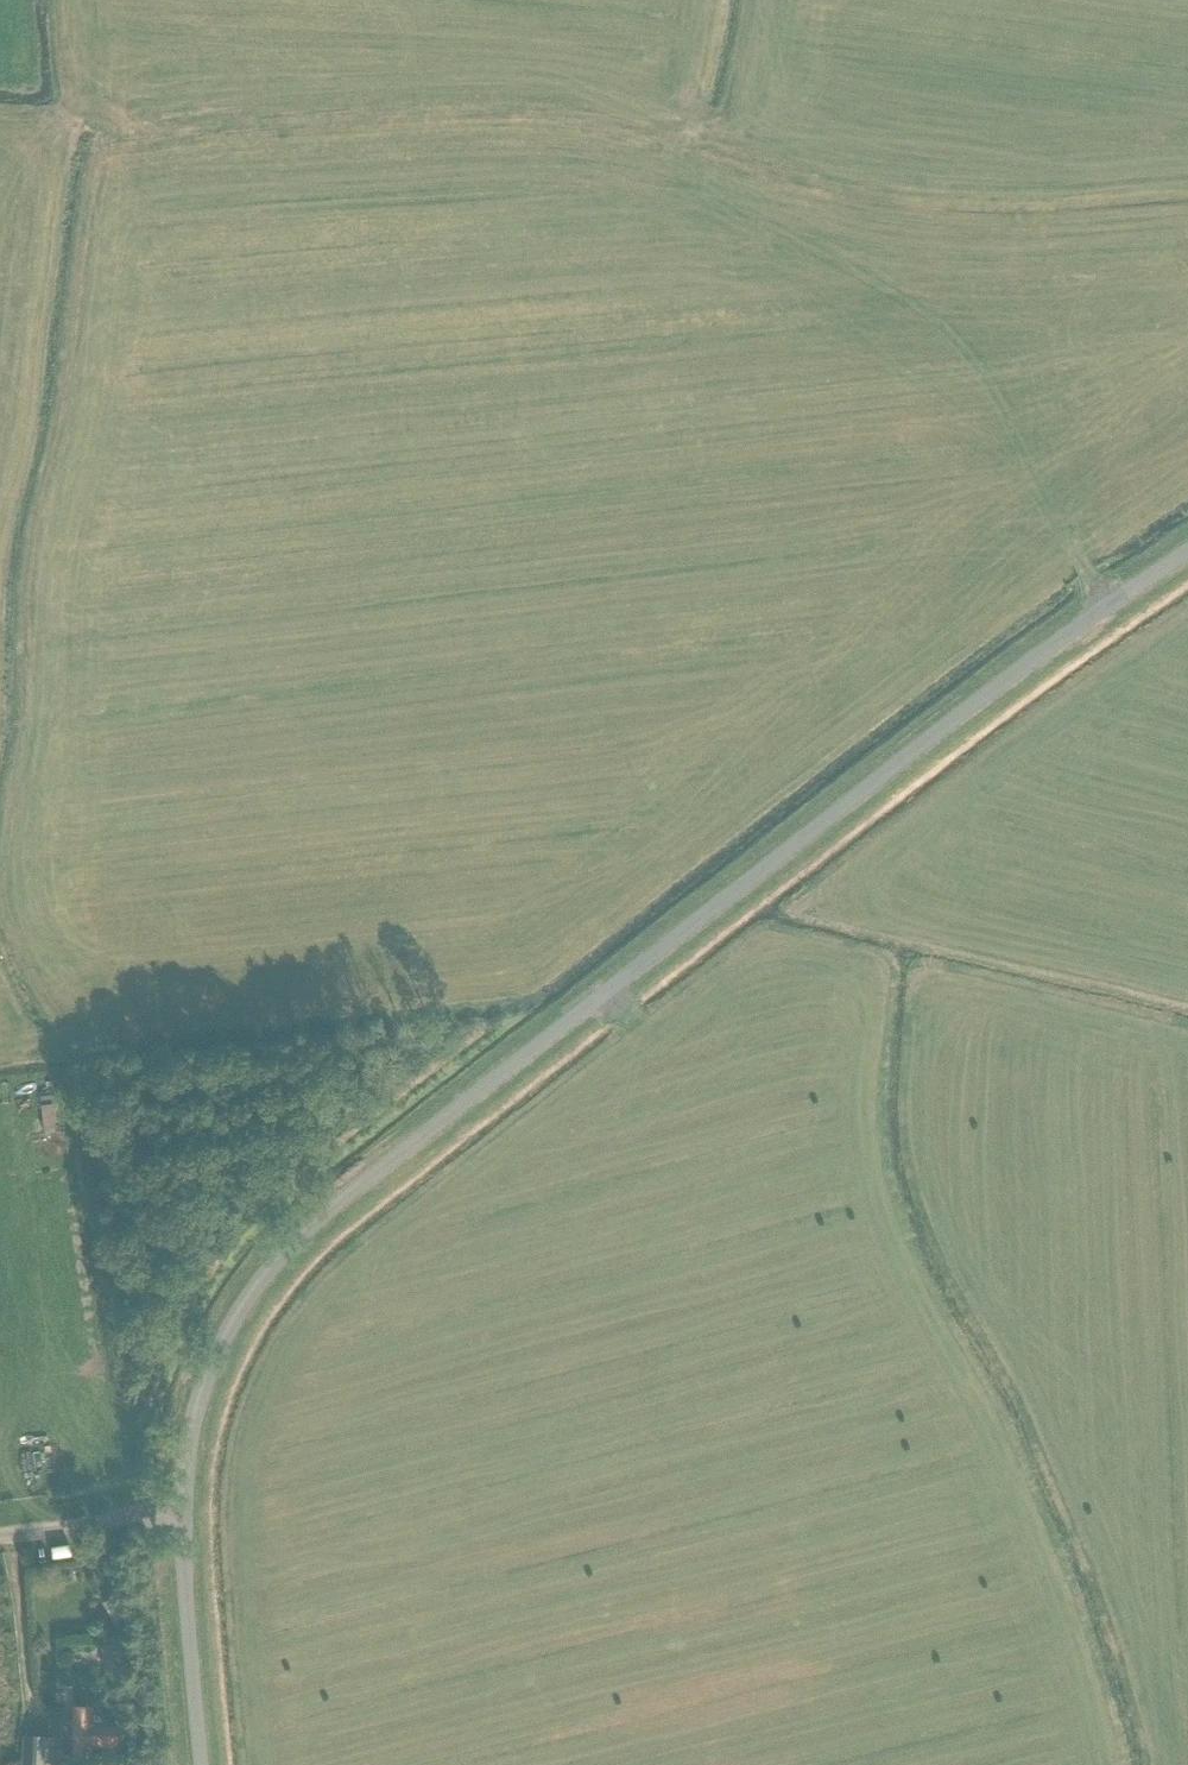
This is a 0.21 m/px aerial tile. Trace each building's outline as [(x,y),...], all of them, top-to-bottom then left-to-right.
[(107,1675),(127,1673),(124,1644),(104,1646),(107,1675)] [(119,1728),(93,1727),(93,1708),(76,1708),(76,1719),(63,1719),(63,1756),(75,1756),(75,1764),(93,1764),(93,1748),(119,1748),(119,1728)] [(55,1737),(24,1736),(23,1764),(55,1764),(55,1737)]
